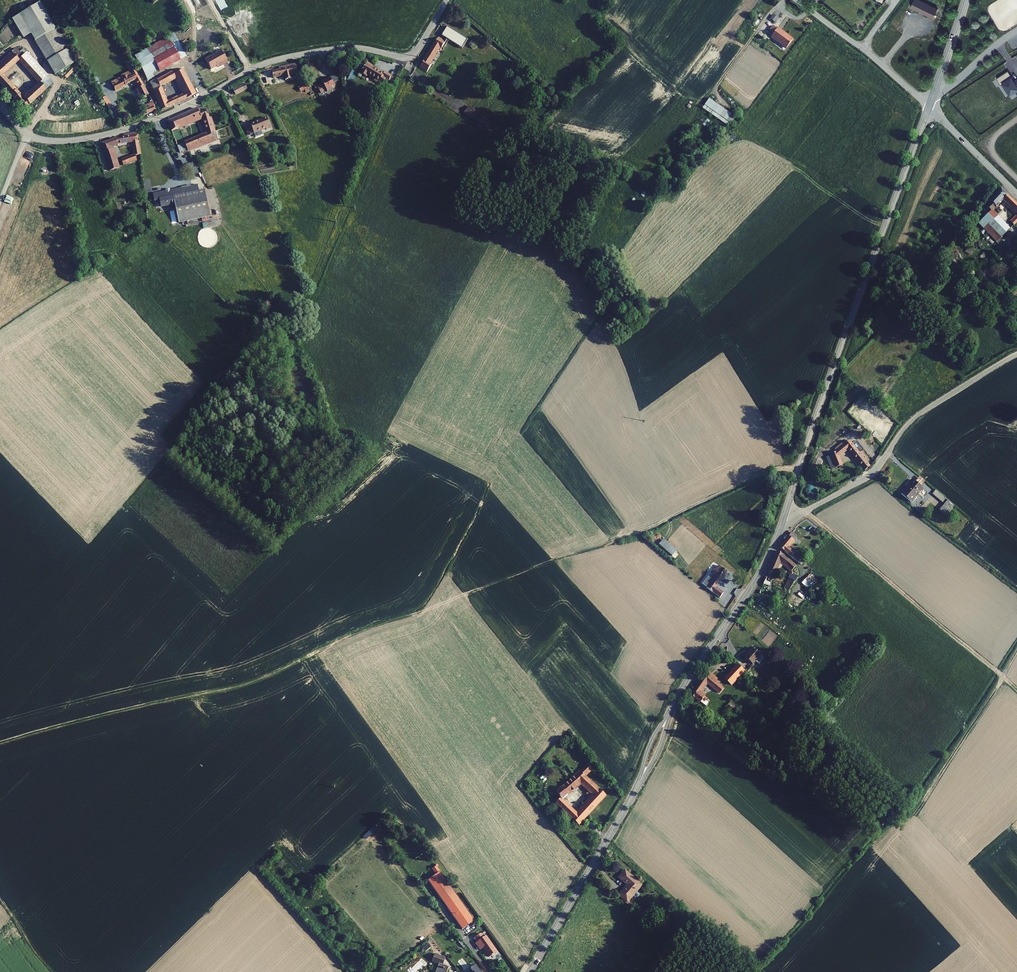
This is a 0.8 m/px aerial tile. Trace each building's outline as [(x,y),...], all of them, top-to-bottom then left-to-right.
[(764,0),(752,0),(748,9),(757,13),(764,0)] [(917,0),(911,0),(908,7),(930,18),(935,9),(917,0)] [(52,25),(40,5),(20,17),(32,37),(52,25)] [(773,14),(770,19),(776,22),(779,17),(773,14)] [(68,42),(56,23),(52,25),(32,37),(53,71),(73,58),(64,45),(68,42)] [(779,36),(784,27),(781,25),(776,33),(779,36)] [(789,28),(785,26),(784,27),(779,36),(794,46),(800,38),(788,29),(789,28)] [(442,36),(463,47),(468,37),(446,27),(442,36)] [(154,66),(156,69),(184,54),(172,31),(138,49),(149,69),(154,66)] [(421,64),(420,66),(427,69),(432,62),(430,60),(439,46),(441,47),(445,39),(438,35),(421,64)] [(51,79),(20,45),(16,49),(14,46),(11,49),(16,55),(19,52),(30,63),(40,75),(37,78),(44,85),(51,79)] [(22,106),(44,85),(37,78),(20,94),(0,71),(16,55),(11,49),(9,48),(0,56),(0,81),(22,106)] [(204,57),(209,66),(222,59),(223,62),(227,60),(220,48),(204,57)] [(16,55),(37,78),(40,75),(30,63),(19,52),(16,55)] [(298,70),(297,61),(281,64),(281,66),(273,68),(274,75),(285,73),(286,77),(293,76),(292,71),(298,70)] [(358,64),(355,72),(360,74),(358,78),(364,81),(365,78),(372,82),(371,83),(376,85),(378,79),(386,83),(391,73),(384,70),(382,73),(369,67),(370,66),(364,63),(363,66),(358,64)] [(182,66),(172,72),(171,69),(152,79),(153,82),(150,83),(159,108),(195,91),(182,66)] [(108,81),(112,88),(132,78),(134,83),(135,84),(136,86),(134,87),(139,96),(146,93),(133,68),(124,72),(125,74),(115,79),(115,77),(108,81)] [(1014,80),(1008,70),(997,77),(1009,95),(1016,91),(1016,94),(1016,78),(1014,80)] [(336,83),(331,74),(317,82),(322,90),(327,87),(328,88),(336,83)] [(312,84),(309,78),(303,81),(303,82),(298,85),(301,90),(306,88),(307,90),(310,88),(309,86),(312,84)] [(242,86),(233,91),(235,95),(245,90),(242,86)] [(736,117),(709,98),(702,107),(728,126),(736,117)] [(211,116),(209,116),(205,108),(199,110),(198,106),(168,118),(180,149),(188,147),(188,148),(218,138),(211,116)] [(266,111),(246,121),(251,130),(266,122),(267,123),(272,121),(266,111)] [(101,142),(105,153),(113,151),(112,147),(119,145),(119,144),(132,140),(134,153),(121,159),(123,164),(137,157),(135,152),(139,151),(135,132),(125,135),(125,137),(116,139),(115,138),(101,142)] [(113,151),(105,153),(110,169),(118,166),(113,151)] [(25,182),(27,168),(21,167),(18,181),(25,182)] [(181,188),(180,182),(170,184),(172,190),(181,188)] [(172,190),(170,184),(151,188),(153,194),(159,193),(159,194),(158,194),(160,200),(168,199),(167,198),(173,197),(172,190)] [(207,210),(202,184),(196,185),(189,186),(181,188),(172,190),(173,197),(177,216),(207,210)] [(984,208),(987,210),(989,208),(990,209),(994,204),(995,205),(1002,198),(1016,212),(1009,219),(1013,223),(1016,219),(1016,203),(1000,186),(989,199),(991,200),(987,204),(988,205),(984,208)] [(992,210),(979,222),(996,240),(1009,227),(992,210)] [(848,437),(832,448),(833,454),(830,455),(833,462),(840,459),(835,452),(846,444),(861,466),(866,462),(862,456),(860,453),(862,452),(859,448),(856,449),(848,437)] [(816,475),(822,461),(814,458),(808,472),(816,475)] [(910,479),(899,492),(910,500),(920,487),(910,479)] [(932,487),(929,492),(941,502),(936,509),(940,512),(949,502),(932,487)] [(789,536),(780,547),(794,559),(796,557),(794,556),(795,555),(788,548),(794,540),(789,536)] [(677,551),(663,540),(659,545),(672,556),(677,551)] [(777,551),(768,572),(773,574),(778,562),(781,565),(782,564),(791,571),(795,566),(777,551)] [(710,572),(707,577),(709,579),(705,584),(716,593),(720,589),(714,584),(725,569),(716,562),(711,568),(713,569),(710,572)] [(807,572),(800,580),(807,586),(815,578),(807,572)] [(792,575),(783,593),(788,596),(794,584),(795,584),(798,578),(792,575)] [(748,643),(741,651),(749,658),(752,655),(755,657),(759,652),(748,643)] [(734,660),(722,674),(728,680),(741,666),(734,660)] [(708,671),(691,694),(697,699),(699,699),(701,702),(703,700),(705,701),(707,698),(701,693),(708,683),(721,693),(724,689),(719,684),(721,682),(716,677),(708,671)] [(706,699),(704,701),(707,704),(709,701),(711,703),(716,697),(710,693),(706,699)] [(585,759),(577,765),(583,770),(590,764),(585,759)] [(588,775),(583,770),(577,765),(573,769),(554,786),(553,787),(558,793),(554,797),(577,819),(582,814),(574,808),(561,795),(559,794),(577,777),(586,786),(584,788),(588,792),(577,804),(585,811),(604,789),(588,775)] [(577,804),(574,808),(582,814),(585,811),(577,804)] [(373,827),(364,836),(367,839),(376,830),(373,827)] [(446,907),(462,930),(474,921),(437,867),(438,866),(437,864),(435,865),(437,867),(433,870),(436,875),(428,881),(443,902),(447,899),(451,904),(446,907)] [(641,881),(624,865),(618,872),(627,879),(618,889),(627,897),(641,881)] [(447,899),(443,902),(446,907),(451,904),(447,899)] [(483,948),(489,957),(497,952),(486,936),(483,938),(480,933),(474,938),(477,942),(475,943),(480,950),(483,948)] [(431,947),(428,943),(422,948),(425,952),(431,947)] [(438,964),(442,965),(445,958),(435,954),(432,961),(438,964)] [(442,965),(438,964),(435,971),(447,971),(448,967),(442,965)]
